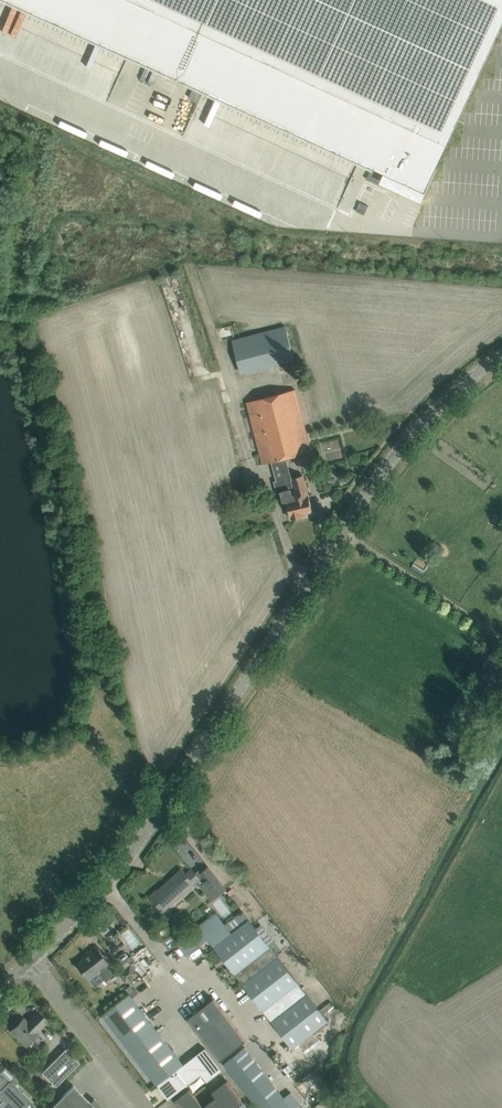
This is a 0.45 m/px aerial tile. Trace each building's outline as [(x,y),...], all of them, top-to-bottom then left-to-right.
[(389,175),(386,182),(423,199),(501,26),(501,0),(6,0),(389,175)] [(285,326),(232,340),(241,372),(294,359),(285,326)] [(247,403),(263,464),(271,462),(276,481),(275,482),(278,493),(281,492),(283,502),(287,501),(291,518),(302,515),(293,478),(291,478),(286,458),(311,451),(295,389),(247,403)] [(303,475),(293,478),(302,515),(313,512),(309,495),(308,495),(303,475)] [(153,895),(151,897),(163,911),(194,885),(198,889),(201,887),(213,900),(226,889),(208,867),(198,876),(192,869),(186,874),(182,869),(156,892),(155,891),(152,894),(153,895)] [(217,913),(225,923),(237,915),(227,903),(217,911),(217,913)] [(328,1021),(244,913),(227,926),(225,923),(217,913),(199,928),(199,927),(181,942),(178,944),(177,944),(187,956),(208,940),(293,1048),(328,1021)] [(170,936),(162,942),(169,951),(176,945),(177,944),(178,944),(171,935),(170,936)] [(110,964),(97,946),(89,952),(91,954),(78,964),(95,987),(114,972),(108,965),(110,964)] [(122,971),(129,980),(138,973),(131,965),(122,971)] [(184,1065),(130,994),(103,1015),(157,1085),(158,1084),(184,1065)] [(245,1039),(213,997),(187,1018),(219,1060),(245,1039)] [(24,1018),(11,1031),(26,1046),(39,1033),(37,1032),(48,1021),(38,1011),(27,1022),(24,1018)] [(258,1107),(302,1107),(303,1107),(292,1092),(285,1097),(245,1046),(223,1064),(258,1107)] [(184,1065),(158,1084),(159,1086),(159,1087),(161,1089),(163,1087),(171,1097),(170,1098),(171,1098),(172,1097),(201,1074),(207,1082),(222,1070),(205,1048),(184,1065)] [(66,1049),(41,1073),(55,1087),(80,1063),(66,1049)] [(308,1075),(303,1077),(307,1086),(312,1084),(308,1075)] [(0,1076),(0,1098),(3,1101),(0,1104),(0,1107),(33,1107),(34,1106),(7,1079),(5,1081),(0,1076)] [(195,1107),(237,1107),(244,1102),(227,1080),(212,1092),(216,1097),(204,1107),(201,1103),(195,1107)] [(49,1107),(100,1107),(102,1106),(94,1099),(91,1102),(73,1085),(49,1107)] [(175,1100),(181,1107),(195,1107),(201,1103),(190,1089),(175,1100)]
